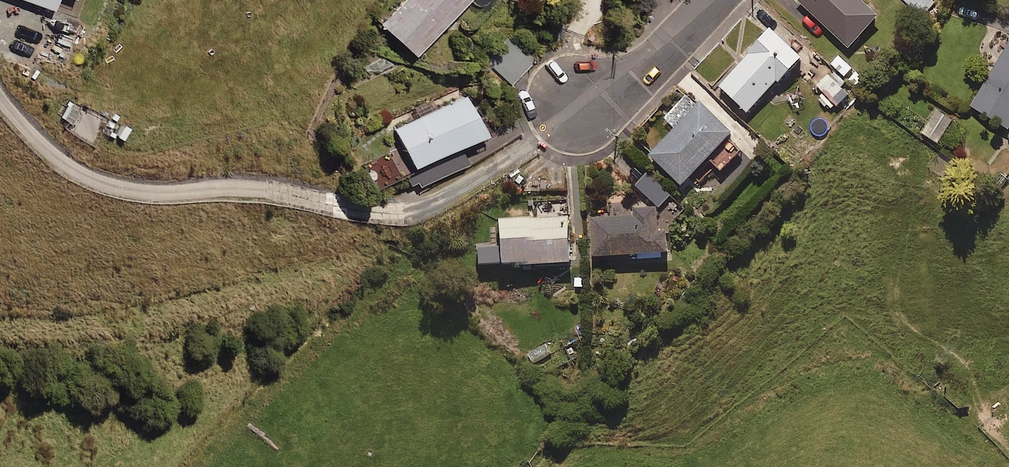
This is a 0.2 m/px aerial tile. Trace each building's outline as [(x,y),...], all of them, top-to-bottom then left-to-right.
[(54,8),(57,0),(31,0),(54,8)] [(378,24),(409,54),(460,0),(401,0),(378,24)] [(879,16),(861,0),(796,0),(848,49),(879,16)] [(921,17),(935,3),(931,0),(903,0),(921,17)] [(801,59),(770,31),(719,88),(747,113),(776,81),(779,83),(801,59)] [(1001,33),(992,46),(1004,54),(971,107),(1008,130),(1008,128),(1008,38),(1001,33)] [(536,60),(513,38),(490,63),(513,85),(536,60)] [(835,107),(837,110),(849,97),(840,88),(845,84),(831,71),(815,88),(821,94),(818,97),(832,111),(835,107)] [(649,155),(681,187),(687,180),(696,188),(715,169),(727,181),(749,159),(728,138),(732,135),(688,92),(663,119),(674,130),(649,155)] [(480,134),(461,94),(391,127),(409,166),(457,144),(480,134)] [(69,123),(65,130),(95,145),(108,119),(65,97),(56,116),(69,123)] [(953,120),(936,109),(921,132),(937,143),(953,120)] [(461,150),(396,180),(402,192),(416,185),(418,188),(468,165),(461,150)] [(670,196),(648,174),(635,186),(658,209),(670,196)] [(657,230),(657,210),(631,210),(631,203),(611,203),(611,218),(591,218),(592,258),(667,257),(667,230),(657,230)] [(570,264),(568,218),(497,221),(498,249),(477,249),(478,268),(570,264)]
